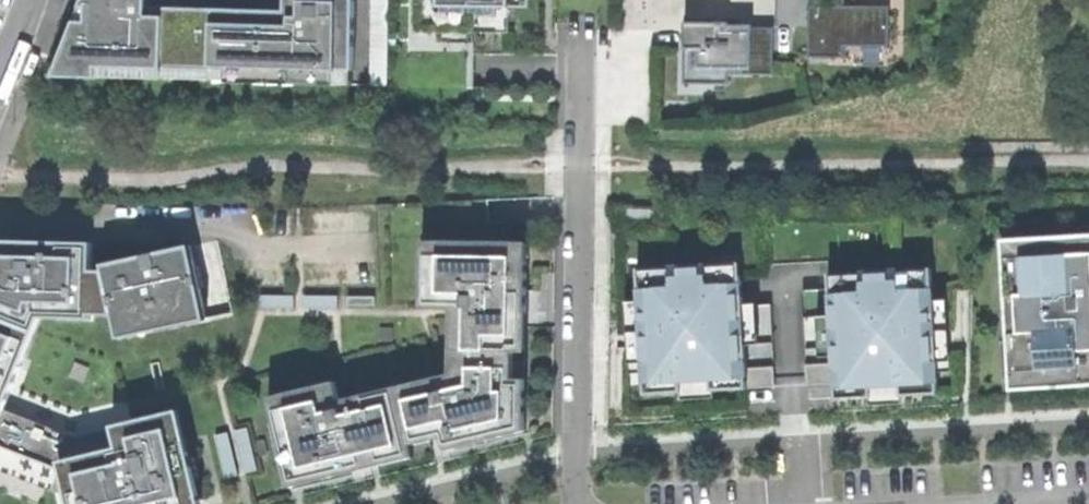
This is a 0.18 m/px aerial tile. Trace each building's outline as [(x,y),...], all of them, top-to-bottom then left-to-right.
[(47,84),(90,85),(96,71),(281,74),(283,91),(337,92),(335,79),(355,78),(353,0),(282,0),(282,17),(267,17),(159,14),(146,14),(146,0),(82,0),(47,84)] [(444,20),(532,15),(531,0),(443,0),(444,20)] [(847,0),(811,0),(812,12),(848,11),(847,0)] [(892,45),(891,10),(848,11),(812,12),(813,64),(842,63),(841,46),(892,45)] [(717,33),(690,32),(689,86),(729,87),(729,82),(775,83),(776,35),(717,33)] [(38,50),(34,49),(25,70),(34,74),(40,57),(42,52),(38,50)] [(96,241),(63,240),(0,238),(0,312),(38,325),(43,311),(118,311),(108,267),(97,268),(96,241)] [(222,238),(193,244),(209,319),(238,312),(222,238)] [(1001,247),(1008,396),(1088,393),(1088,243),(1001,247)] [(118,311),(124,337),(209,319),(193,244),(151,253),(107,263),(108,267),(118,311)] [(528,385),(512,386),(511,358),(528,358),(528,294),(527,246),(421,246),(421,308),(450,308),(450,312),(451,389),(352,409),(348,410),(343,387),(261,404),(280,497),(360,480),(408,471),(403,450),(439,443),(442,460),(470,454),(531,441),(528,385)] [(711,272),(636,278),(638,303),(627,304),(630,339),(634,389),(647,388),(648,402),(781,391),(774,309),(750,311),(745,258),(710,261),(711,272)] [(933,305),(932,273),(831,279),(831,294),(807,295),(813,394),(835,393),(836,409),(940,403),(940,386),(952,385),(949,338),(948,304),(933,305)] [(0,326),(0,411),(6,398),(36,340),(0,326)] [(177,410),(72,438),(55,469),(62,503),(199,503),(177,410)]
